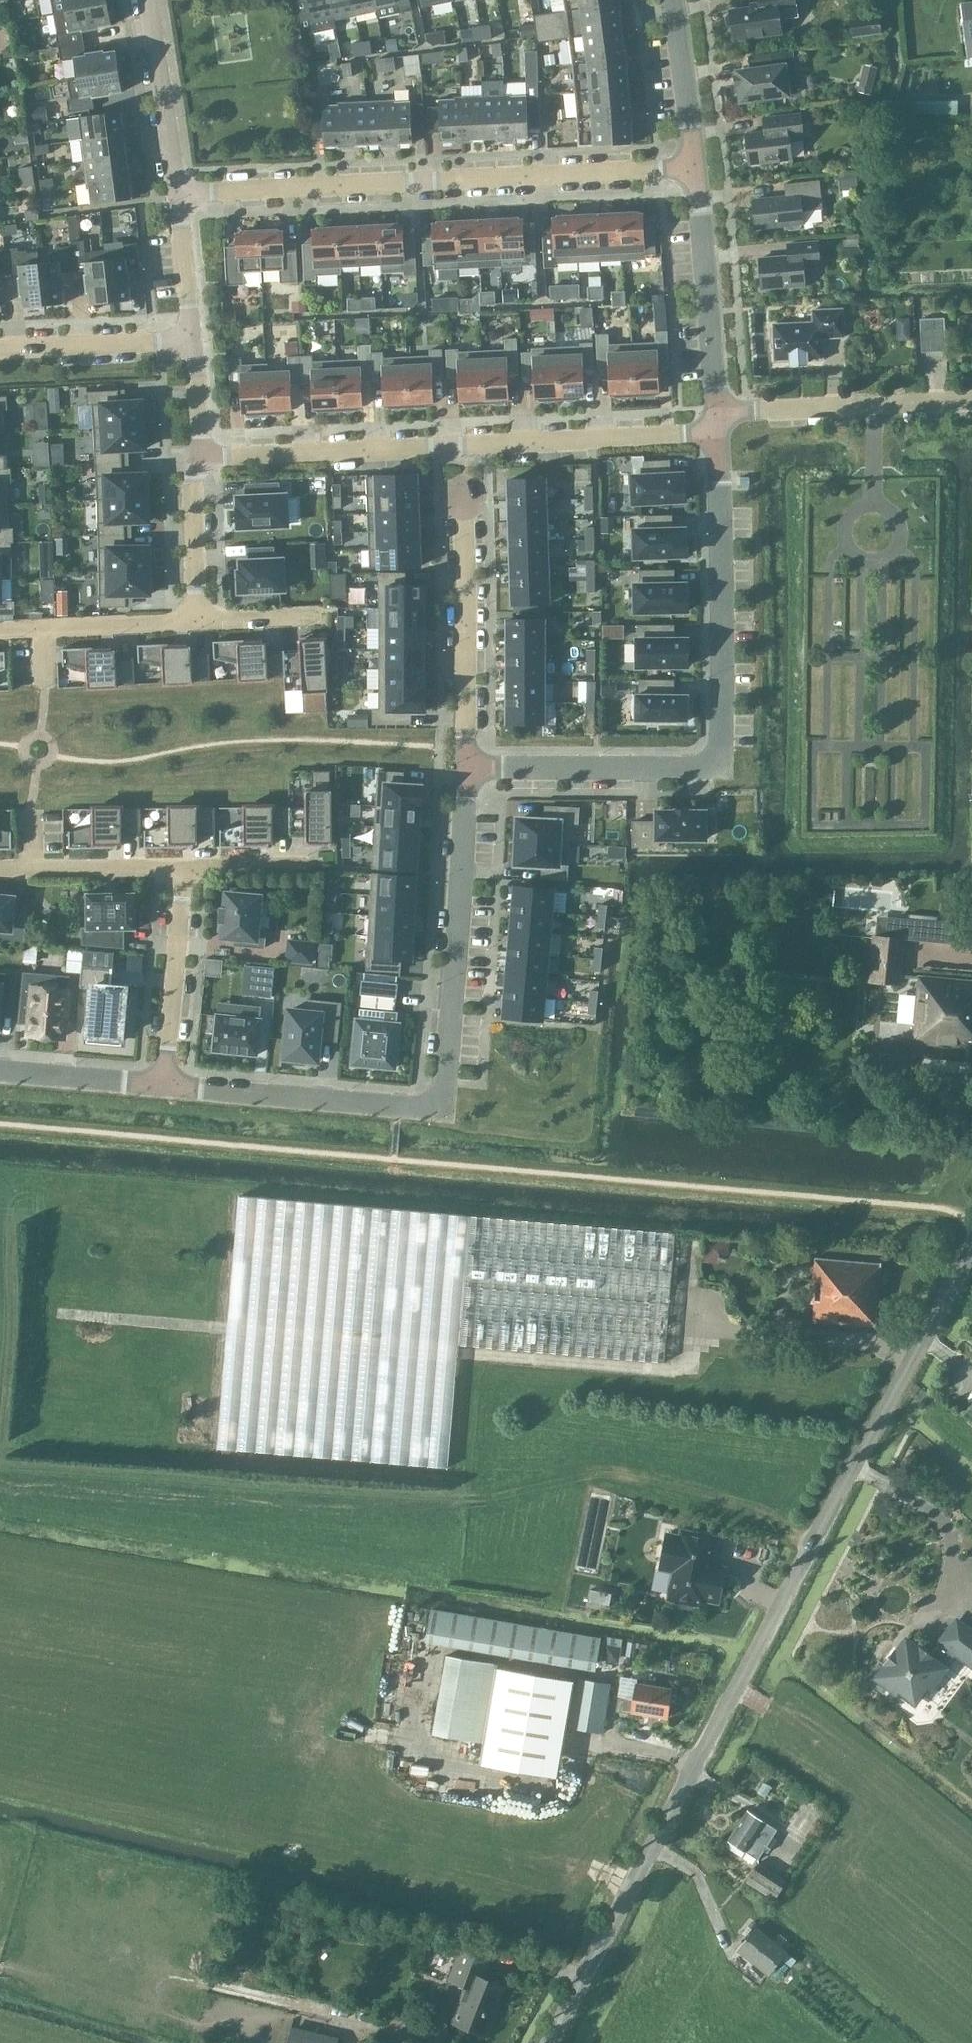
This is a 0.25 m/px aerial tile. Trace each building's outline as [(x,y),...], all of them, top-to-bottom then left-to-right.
[(108,0),(54,0),(54,3),(65,1),(67,12),(109,5),(108,0)] [(312,24),(314,33),(336,28),(334,19),(330,0),(295,0),(299,19),(311,16),(312,24)] [(355,14),(352,0),(330,0),(334,19),(355,14)] [(377,10),(375,0),(352,0),(355,14),(377,10)] [(410,0),(375,0),(377,10),(379,18),(412,11),(410,0)] [(453,0),(418,0),(420,9),(454,2),(453,0)] [(554,13),(552,4),(543,5),(544,14),(534,16),(537,43),(569,40),(572,65),(577,119),(578,147),(633,145),(631,107),(625,51),(618,0),(563,0),(565,11),(554,13)] [(734,41),(782,34),(780,19),(797,16),(795,0),(759,0),(760,7),(730,11),(731,14),(729,14),(726,17),(727,25),(730,28),(732,28),(734,41)] [(961,3),(961,4),(969,59),(971,58),(971,2),(961,3)] [(112,25),(109,5),(67,12),(55,14),(59,34),(57,34),(59,47),(84,43),(82,31),(112,25)] [(667,10),(652,10),(653,26),(667,25),(667,10)] [(879,17),(851,20),(853,36),(881,33),(879,17)] [(493,26),(481,28),(483,42),(496,40),(493,26)] [(476,43),(483,42),(481,28),(474,29),(476,43)] [(446,31),(427,34),(429,42),(434,41),(434,45),(448,42),(446,31)] [(373,42),(361,43),(363,57),(375,55),(373,42)] [(78,78),(120,71),(117,50),(86,56),(84,43),(59,47),(61,60),(75,58),(78,78)] [(356,57),(363,57),(361,43),(354,44),(354,45),(356,57)] [(409,65),(425,63),(423,43),(407,45),(409,65)] [(505,44),(494,45),(496,58),(506,58),(505,44)] [(865,46),(860,86),(876,88),(882,48),(865,46)] [(471,49),(460,50),(462,63),(471,62),(471,49)] [(796,80),(794,66),(792,51),(749,57),(751,71),(739,73),(739,76),(735,77),(736,86),(741,86),(743,101),(759,99),(759,101),(772,99),(772,97),(788,95),(786,81),(796,80)] [(379,59),(379,61),(380,72),(397,70),(396,57),(379,59)] [(354,63),(344,65),(345,79),(356,77),(354,63)] [(120,71),(78,78),(68,79),(71,99),(67,100),(70,113),(95,109),(93,97),(123,92),(120,71)] [(527,82),(527,96),(505,97),(507,139),(529,138),(529,128),(541,128),(539,81),(527,82)] [(485,140),(507,139),(505,97),(483,98),(485,140)] [(463,141),(485,140),(483,98),(461,99),(463,141)] [(442,142),(463,141),(461,99),(439,100),(440,107),(427,108),(429,133),(441,133),(442,142)] [(389,102),(391,145),(413,144),(413,134),(425,133),(424,104),(411,104),(411,101),(389,102)] [(958,101),(898,101),(898,115),(958,116),(958,101)] [(369,146),(391,145),(389,102),(367,103),(369,146)] [(347,147),(369,146),(367,103),(345,104),(347,147)] [(325,148),(347,147),(345,104),(323,105),(323,109),(311,109),(312,139),(325,138),(325,148)] [(82,140),(125,134),(122,112),(79,118),(82,140)] [(747,135),(750,165),(792,160),(790,141),(804,139),(801,114),(764,118),(766,132),(747,135)] [(43,123),(30,124),(31,133),(44,131),(43,123)] [(32,141),(31,134),(28,135),(28,132),(17,134),(18,143),(32,141)] [(85,161),(128,156),(125,134),(82,140),(85,161)] [(2,145),(2,155),(18,155),(18,144),(2,145)] [(50,144),(38,145),(39,155),(51,154),(50,144)] [(88,183),(131,178),(128,156),(85,161),(88,183)] [(35,176),(34,167),(21,169),(22,177),(35,176)] [(37,185),(35,176),(22,177),(24,187),(37,185)] [(42,180),(43,189),(57,187),(55,178),(42,180)] [(131,178),(88,183),(91,205),(134,199),(131,178)] [(786,197),(754,201),(757,229),(786,226),(786,228),(789,231),(799,230),(802,227),(802,224),(803,224),(802,212),(823,210),(820,181),(785,184),(786,197)] [(58,195),(57,187),(43,189),(45,198),(58,195)] [(28,221),(41,220),(39,209),(26,210),(28,221)] [(643,215),(621,216),(620,216),(622,260),(645,258),(645,256),(657,255),(655,227),(643,228),(643,215)] [(622,260),(620,216),(599,217),(601,261),(622,260)] [(601,261),(599,217),(577,218),(579,262),(601,261)] [(579,262),(577,218),(555,219),(555,232),(543,233),(545,268),(557,268),(557,263),(579,262)] [(523,221),(500,222),(502,265),(537,264),(535,233),(523,233),(523,221)] [(500,222),(479,223),(481,266),(502,265),(500,222)] [(479,223),(457,224),(459,267),(481,266),(479,223)] [(435,238),(423,238),(425,266),(437,266),(437,268),(459,267),(457,224),(435,225),(435,238)] [(380,228),(382,264),(382,272),(406,271),(406,275),(417,274),(415,239),(403,239),(403,227),(380,228)] [(360,265),(382,264),(380,228),(359,229),(360,265)] [(360,265),(359,229),(337,230),(339,266),(340,266),(360,265)] [(339,266),(337,230),(315,231),(315,244),(303,244),(305,280),(317,280),(317,274),(340,273),(340,266),(339,266)] [(260,234),(262,272),(280,271),(281,279),(282,281),(285,283),(299,282),(297,244),(283,245),(283,233),(260,234)] [(244,273),(262,272),(260,234),(238,235),(238,247),(225,248),(227,286),(241,285),(243,283),(245,281),(244,273)] [(111,303),(105,251),(86,253),(84,241),(71,243),(71,247),(74,272),(86,271),(90,305),(111,303)] [(129,270),(141,269),(138,243),(125,245),(125,249),(105,251),(111,303),(132,300),(129,270)] [(819,243),(788,245),(789,257),(760,259),(762,289),(806,286),(804,265),(820,264),(819,243)] [(62,273),(74,272),(71,247),(58,248),(59,252),(50,253),(51,262),(40,264),(45,306),(66,304),(62,273)] [(45,306),(40,264),(38,250),(28,252),(28,250),(19,251),(18,248),(5,250),(8,275),(20,274),(24,308),(45,306)] [(592,275),(593,287),(613,287),(612,274),(592,275)] [(607,288),(591,289),(592,302),(608,301),(607,288)] [(499,293),(483,294),(483,307),(500,307),(499,293)] [(629,293),(615,294),(617,309),(630,308),(629,293)] [(552,316),(562,316),(561,297),(551,297),(552,316)] [(379,299),(362,300),(363,312),(380,312),(379,299)] [(351,313),(363,312),(362,300),(350,301),(351,313)] [(475,300),(462,301),(463,315),(476,315),(475,300)] [(308,303),(296,303),(296,311),(309,311),(308,303)] [(775,344),(775,363),(793,362),(793,365),(806,364),(806,361),(823,361),(822,339),(844,338),(843,309),(813,311),(814,323),(774,325),(774,328),(771,328),(772,344),(775,344)] [(915,325),(916,309),(902,309),(902,324),(915,325)] [(287,342),(286,324),(299,323),(299,312),(269,313),(269,342),(287,342)] [(921,320),(922,332),(946,331),(945,319),(921,320)] [(633,346),(635,393),(639,393),(639,398),(654,397),(654,393),(659,392),(658,368),(670,367),(668,331),(656,332),(656,344),(633,346)] [(635,393),(633,346),(610,347),(609,334),(597,335),(599,371),(610,370),(612,395),(617,394),(619,397),(624,398),(629,397),(632,394),(635,393)] [(482,353),(485,401),(488,400),(491,402),(496,404),(500,404),(504,404),(503,400),(508,399),(507,375),(519,375),(518,339),(505,339),(506,352),(482,353)] [(558,349),(560,397),(564,397),(567,400),(571,401),(576,399),(579,396),(584,396),(583,372),(595,371),(593,343),(581,344),(581,348),(558,349)] [(361,381),(373,380),(371,353),(372,353),(371,345),(359,346),(360,361),(336,362),(339,408),(342,408),(345,410),(350,411),(355,410),(357,407),(362,407),(361,381)] [(557,397),(560,397),(558,349),(557,349),(557,357),(535,358),(535,352),(522,353),(523,381),(536,380),(536,398),(541,398),(544,401),(549,402),(554,400),(557,397)] [(408,359),(410,404),(413,404),(416,407),(421,408),(426,406),(429,403),(433,403),(432,378),(444,378),(443,350),(430,350),(431,358),(408,359)] [(485,401),(482,353),(459,354),(459,350),(447,350),(448,378),(460,378),(461,402),(466,402),(466,406),(470,406),(474,405),(479,403),(481,401),(485,401)] [(384,352),(372,353),(371,353),(373,380),(385,380),(386,405),(391,405),(394,408),(399,409),(404,407),(406,404),(410,404),(408,359),(384,360),(384,352)] [(290,384),(302,384),(301,356),(288,357),(289,372),(267,373),(266,366),(265,366),(267,411),(271,411),(274,414),(279,415),(284,413),(286,410),(291,410),(290,384)] [(313,356),(301,356),(302,384),(314,383),(315,409),(320,409),(320,413),(335,412),(335,408),(339,408),(336,362),(313,363),(313,356)] [(267,411),(265,366),(242,367),(242,359),(230,360),(231,388),(243,387),(244,412),(249,412),(249,416),(264,416),(264,411),(267,411)] [(92,406),(93,428),(144,426),(144,421),(148,421),(147,408),(143,408),(143,402),(119,403),(119,391),(86,392),(87,406),(92,406)] [(51,392),(40,393),(41,417),(52,417),(51,392)] [(5,432),(4,410),(8,410),(8,396),(0,397),(0,433),(5,432)] [(44,441),(46,429),(33,426),(31,439),(44,441)] [(144,426),(93,428),(96,465),(122,463),(122,451),(145,450),(144,426)] [(55,432),(54,458),(70,458),(71,432),(55,432)] [(12,469),(12,468),(7,468),(6,455),(0,456),(0,469),(12,469)] [(686,484),(683,484),(683,474),(671,475),(670,461),(645,462),(646,476),(634,477),(634,503),(686,500),(686,484)] [(122,463),(96,465),(97,500),(147,498),(146,474),(123,475),(122,463)] [(8,506),(8,483),(13,483),(12,469),(0,469),(0,506),(8,506)] [(417,475),(367,477),(368,494),(417,492),(417,475)] [(545,479),(510,480),(510,501),(546,499),(545,479)] [(237,508),(238,528),(287,526),(287,523),(286,499),(286,495),(280,496),(279,483),(246,484),(247,497),(239,498),(239,499),(239,508),(237,508)] [(593,486),(585,487),(586,499),(594,498),(593,486)] [(418,509),(417,492),(368,494),(368,511),(378,511),(418,509)] [(147,498),(97,500),(98,536),(125,535),(125,523),(148,522),(147,498)] [(594,498),(586,499),(586,511),(594,511),(594,498)] [(546,499),(510,501),(511,521),(546,520),(546,499)] [(0,506),(0,542),(14,542),(14,528),(9,528),(8,506),(0,506)] [(418,509),(378,511),(379,528),(418,527),(418,509)] [(688,555),(687,539),(685,539),(685,530),(673,530),(672,516),(647,517),(647,531),(635,532),(636,558),(688,555)] [(546,520),(511,521),(512,542),(547,541),(546,520)] [(379,528),(369,529),(369,546),(419,544),(418,527),(379,528)] [(594,527),(586,527),(587,539),(595,539),(594,527)] [(60,535),(45,535),(45,565),(60,565),(60,535)] [(125,535),(98,536),(99,572),(149,571),(149,547),(125,548),(125,535)] [(595,539),(587,539),(587,551),(595,551),(595,539)] [(340,541),(339,551),(365,552),(365,541),(355,541),(354,542),(340,541)] [(512,542),(512,563),(548,562),(547,541),(512,542)] [(1,579),(13,579),(12,556),(12,543),(14,543),(14,542),(0,542),(0,579),(1,579)] [(420,562),(419,544),(369,546),(370,563),(420,562)] [(274,548),(248,550),(249,562),(241,563),(241,573),(239,573),(240,593),(255,592),(255,596),(271,595),(271,591),(284,591),(282,561),(274,561),(274,548)] [(548,562),(512,563),(513,583),(548,582),(548,562)] [(595,568),(587,568),(587,580),(595,580),(595,568)] [(74,580),(61,580),(61,570),(47,569),(46,595),(58,595),(58,606),(73,606),(74,580)] [(149,571),(99,572),(99,608),(126,608),(126,596),(149,595),(149,571)] [(688,594),(686,594),(686,585),(674,585),(674,571),(641,572),(641,586),(637,586),(637,611),(666,611),(666,613),(681,613),(681,611),(689,610),(688,594)] [(423,606),(423,600),(424,600),(424,585),(406,585),(406,573),(380,573),(380,606),(423,606)] [(0,579),(0,615),(16,615),(16,601),(1,602),(1,579),(0,579)] [(595,580),(587,580),(588,592),(596,592),(595,580)] [(548,582),(513,583),(513,604),(549,603),(548,582)] [(423,606),(380,606),(380,628),(423,628),(423,621),(424,621),(424,606),(423,606)] [(346,628),(346,616),(338,616),(338,628),(346,628)] [(544,620),(508,620),(508,640),(544,640),(544,620)] [(674,626),(639,626),(639,640),(637,640),(637,666),(689,666),(689,640),(674,640),(674,626)] [(346,628),(338,628),(338,640),(346,640),(346,628)] [(423,628),(380,628),(380,648),(424,649),(424,636),(423,636),(423,628)] [(328,711),(325,636),(311,637),(311,641),(301,641),(301,650),(285,651),(284,651),(285,677),(303,676),(305,712),(328,711)] [(285,677),(284,651),(282,651),(268,652),(267,642),(252,643),(252,640),(214,642),(215,659),(217,659),(240,664),(240,676),(235,676),(235,680),(285,677)] [(544,640),(508,640),(508,661),(544,661),(544,640)] [(211,681),(210,655),(192,655),(192,646),(177,647),(177,643),(139,645),(139,663),(141,663),(164,667),(165,679),(159,680),(160,684),(211,681)] [(136,685),(134,658),(117,659),(116,650),(101,650),(101,647),(63,649),(64,666),(66,666),(89,671),(90,683),(84,683),(84,687),(136,685)] [(424,649),(380,648),(380,669),(422,669),(423,661),(424,661),(424,649)] [(595,649),(587,649),(587,661),(595,661),(595,649)] [(544,661),(508,661),(508,682),(544,682),(544,661)] [(595,661),(587,661),(587,673),(595,673),(595,661)] [(422,669),(380,669),(380,690),(424,690),(424,677),(422,677),(422,669)] [(637,695),(636,721),(688,721),(688,706),(689,706),(689,695),(674,695),(674,681),(641,681),(641,695),(637,695)] [(508,682),(508,703),(544,703),(544,682),(508,682)] [(424,690),(380,690),(380,710),(374,710),(374,724),(411,724),(411,712),(424,712),(424,690)] [(544,703),(508,703),(508,724),(544,724),(544,703)] [(332,846),(331,771),(313,771),(313,791),(307,791),(308,807),(290,807),(290,834),(292,834),(308,834),(308,843),(318,843),(318,846),(332,846)] [(377,805),(420,808),(421,808),(422,786),(403,785),(404,773),(379,772),(377,805)] [(70,809),(92,807),(91,796),(68,799),(70,809)] [(343,817),(351,817),(351,805),(343,805),(343,817)] [(376,826),(419,829),(419,827),(418,827),(418,821),(420,821),(420,808),(377,805),(376,826)] [(517,842),(570,844),(571,823),(579,823),(579,808),(546,806),(546,820),(519,819),(518,840),(517,840),(517,842)] [(290,834),(290,807),(240,808),(240,812),(246,812),(246,824),(223,830),(221,830),(221,847),(259,847),(259,843),(274,843),(274,834),(288,834),(290,834)] [(216,834),(216,808),(164,808),(164,812),(170,812),(170,824),(147,830),(145,830),(146,848),(184,847),(184,844),(199,844),(198,834),(216,834)] [(141,835),(140,809),(89,809),(89,813),(94,813),(94,825),(72,831),(70,831),(70,848),(108,848),(108,845),(123,844),(123,835),(141,835)] [(676,812),(660,812),(660,811),(657,811),(657,814),(658,814),(658,822),(634,822),(633,847),(659,847),(659,839),(704,839),(706,839),(706,837),(706,814),(706,811),(704,811),(704,812),(687,812),(687,810),(676,810),(676,812)] [(375,847),(417,849),(417,841),(419,841),(419,829),(376,826),(375,847)] [(13,849),(12,832),(11,832),(0,829),(0,849),(13,849)] [(343,846),(351,846),(351,833),(343,833),(343,846)] [(568,879),(570,844),(517,842),(517,843),(518,843),(517,864),(543,866),(543,878),(568,879)] [(351,846),(343,846),(344,858),(352,858),(351,846)] [(417,849),(375,847),(373,868),(417,870),(418,857),(416,857),(417,849)] [(372,895),(414,897),(415,890),(416,890),(417,876),(373,874),(372,895)] [(329,892),(337,893),(338,881),(330,880),(329,892)] [(554,890),(516,886),(514,909),(552,912),(554,890)] [(337,893),(329,892),(328,904),(336,905),(337,893)] [(136,930),(136,893),(87,893),(87,895),(88,895),(88,928),(84,928),(84,944),(124,947),(124,929),(135,929),(135,930),(136,930)] [(261,897),(228,894),(227,909),(222,909),(221,921),(225,922),(224,937),(236,938),(235,945),(265,948),(267,929),(258,928),(261,897)] [(371,915),(414,918),(415,905),(414,905),(414,897),(372,895),(371,915)] [(13,910),(14,898),(0,897),(0,941),(24,943),(27,911),(13,910)] [(608,905),(601,904),(599,916),(607,917),(608,905)] [(552,912),(514,909),(512,930),(550,934),(552,912)] [(874,936),(869,982),(900,985),(905,939),(949,943),(951,923),(938,922),(939,917),(910,914),(909,919),(879,916),(877,936),(874,936)] [(414,918),(371,915),(370,936),(412,938),(412,931),(414,931),(414,918)] [(607,917),(599,916),(598,928),(606,929),(607,917)] [(326,921),(325,933),(334,934),(334,921),(326,921)] [(550,934),(512,930),(511,952),(548,955),(550,934)] [(42,953),(43,934),(28,934),(28,953),(42,953)] [(412,938),(370,936),(368,970),(401,972),(401,960),(412,961),(413,946),(411,946),(412,938)] [(604,948),(596,947),(595,959),(603,960),(604,948)] [(548,955),(511,952),(509,973),(546,977),(548,955)] [(128,954),(128,966),(143,966),(143,955),(128,954)] [(603,960),(595,959),(593,971),(601,972),(603,960)] [(111,987),(113,969),(83,966),(81,986),(93,987),(88,1040),(122,1043),(127,988),(111,987)] [(274,969),(246,966),(245,980),(257,981),(255,995),(271,997),(274,969)] [(18,973),(0,971),(0,1019),(2,1001),(15,1002),(18,973)] [(546,977),(509,973),(507,995),(544,998),(546,977)] [(26,974),(21,1022),(32,1023),(31,1035),(35,1035),(40,1040),(44,1042),(48,1042),(53,1041),(57,1037),(62,1038),(67,990),(36,987),(38,975),(26,974)] [(915,1024),(917,1024),(915,1042),(971,1048),(971,981),(919,976),(915,1024)] [(363,981),(361,995),(397,998),(398,984),(363,981)] [(599,991),(592,990),(590,1002),(598,1003),(599,991)] [(544,998),(507,995),(505,1017),(543,1021),(544,998)] [(307,1012),(290,1010),(285,1058),(289,1058),(288,1063),(305,1065),(306,1060),(318,1061),(321,1031),(339,1033),(342,1004),(308,1000),(307,1012)] [(598,1003),(590,1002),(589,1014),(597,1015),(598,1003)] [(214,1051),(257,1055),(262,1008),(245,1006),(244,1018),(217,1015),(214,1051)] [(359,1021),(357,1020),(353,1064),(396,1069),(401,1025),(399,1024),(400,1013),(387,1011),(387,1012),(362,1009),(361,1021),(359,1021)] [(675,1245),(676,1233),(239,1197),(235,1245),(235,1248),(234,1260),(219,1448),(448,1466),(459,1344),(665,1363),(668,1334),(672,1285),(675,1245)] [(876,1326),(881,1261),(815,1258),(812,1303),(815,1303),(813,1321),(876,1326)] [(708,1306),(714,1298),(693,1286),(688,1294),(708,1306)] [(704,1598),(720,1601),(725,1575),(718,1574),(719,1568),(711,1566),(716,1539),(684,1532),(683,1538),(667,1535),(661,1566),(677,1569),(671,1597),(676,1598),(676,1601),(697,1606),(698,1602),(703,1603),(704,1598)] [(885,1668),(882,1665),(881,1664),(869,1679),(884,1691),(885,1690),(885,1689),(888,1686),(897,1693),(897,1692),(907,1700),(923,1698),(930,1688),(931,1688),(945,1669),(943,1667),(954,1652),(971,1666),(971,1632),(958,1621),(942,1642),(945,1645),(933,1660),(907,1640),(885,1668)] [(607,1645),(605,1659),(614,1661),(619,1657),(621,1648),(607,1645)] [(494,1665),(446,1658),(434,1737),(482,1744),(494,1665)] [(576,1702),(572,1727),(604,1732),(605,1721),(611,1683),(580,1678),(576,1702)] [(636,1684),(635,1693),(633,1699),(625,1698),(623,1709),(631,1710),(667,1717),(672,1690),(636,1684)] [(928,1754),(945,1752),(942,1720),(925,1722),(928,1754)] [(769,1852),(771,1848),(768,1846),(778,1829),(748,1810),(728,1840),(759,1859),(764,1850),(769,1852)] [(775,1899),(787,1881),(759,1862),(747,1880),(775,1899)] [(790,1951),(759,1925),(739,1949),(770,1975),(790,1951)] [(431,1958),(450,1959),(451,1940),(432,1940),(431,1958)] [(465,1985),(452,2020),(489,2035),(500,2007),(496,2005),(504,1985),(486,1978),(493,1960),(461,1949),(449,1980),(465,1985)] [(292,2026),(288,2042),(338,2042),(339,2037),(292,2026)]
